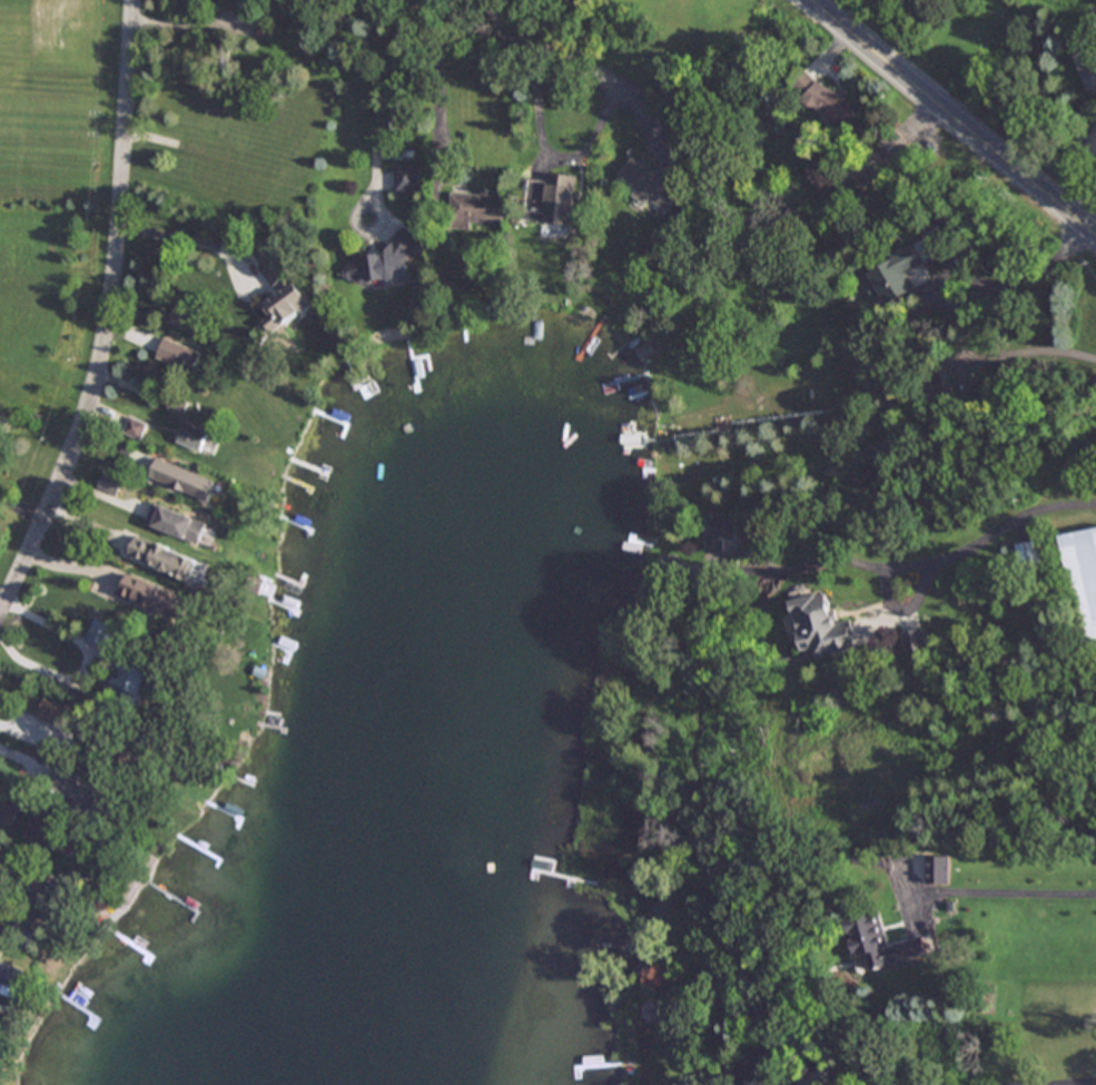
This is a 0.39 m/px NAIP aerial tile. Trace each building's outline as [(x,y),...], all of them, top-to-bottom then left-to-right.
[(1095,87),(1095,47),(1073,57),(1088,91),(1095,87)] [(858,109),(820,77),(804,96),(843,128),(858,109)] [(862,186),(910,147),(893,126),(846,166),(862,186)] [(659,170),(632,156),(616,185),(665,213),(692,165),(669,151),(659,170)] [(394,194),(418,194),(418,165),(394,165),(394,194)] [(573,224),(576,175),(546,174),(546,181),(526,179),(524,221),(573,224)] [(451,193),(451,223),(504,224),(505,194),(451,193)] [(357,253),(342,274),(362,289),(374,273),(391,286),(422,245),(402,229),(382,256),(374,250),(367,259),(357,253)] [(924,263),(912,244),(867,269),(875,282),(865,286),(871,298),(881,292),(889,304),(915,288),(906,273),(924,263)] [(273,333),(315,304),(282,257),(263,270),(278,293),(264,303),(270,313),(263,318),(273,333)] [(170,326),(200,333),(205,313),(175,305),(170,326)] [(201,349),(164,338),(157,358),(195,371),(201,349)] [(140,440),(148,424),(131,415),(124,432),(140,440)] [(209,431),(185,422),(177,443),(201,452),(209,431)] [(217,480),(158,456),(149,479),(208,502),(217,480)] [(98,487),(117,495),(124,477),(105,470),(98,487)] [(146,524),(200,544),(208,521),(154,502),(146,524)] [(702,550),(722,550),(722,540),(733,540),(733,513),(702,513),(702,550)] [(1095,646),(1095,528),(1064,533),(1082,648),(1095,646)] [(138,534),(129,556),(199,585),(208,563),(138,534)] [(1017,543),(1023,576),(1044,572),(1038,540),(1017,543)] [(120,594),(184,621),(192,599),(129,573),(120,594)] [(814,657),(856,650),(850,619),(836,621),(830,592),(790,599),(799,649),(812,647),(814,657)] [(87,640),(108,649),(118,627),(96,618),(87,640)] [(928,659),(921,628),(900,632),(907,663),(928,659)] [(112,682),(138,697),(154,670),(128,655),(112,682)] [(70,708),(46,697),(37,717),(62,728),(70,708)] [(78,798),(73,809),(101,820),(115,788),(58,766),(49,787),(78,798)] [(12,827),(20,807),(0,799),(0,822),(12,827)] [(948,852),(925,854),(925,884),(949,882),(948,852)] [(926,955),(921,936),(887,945),(879,910),(845,918),(853,958),(867,955),(870,968),(926,955)]
